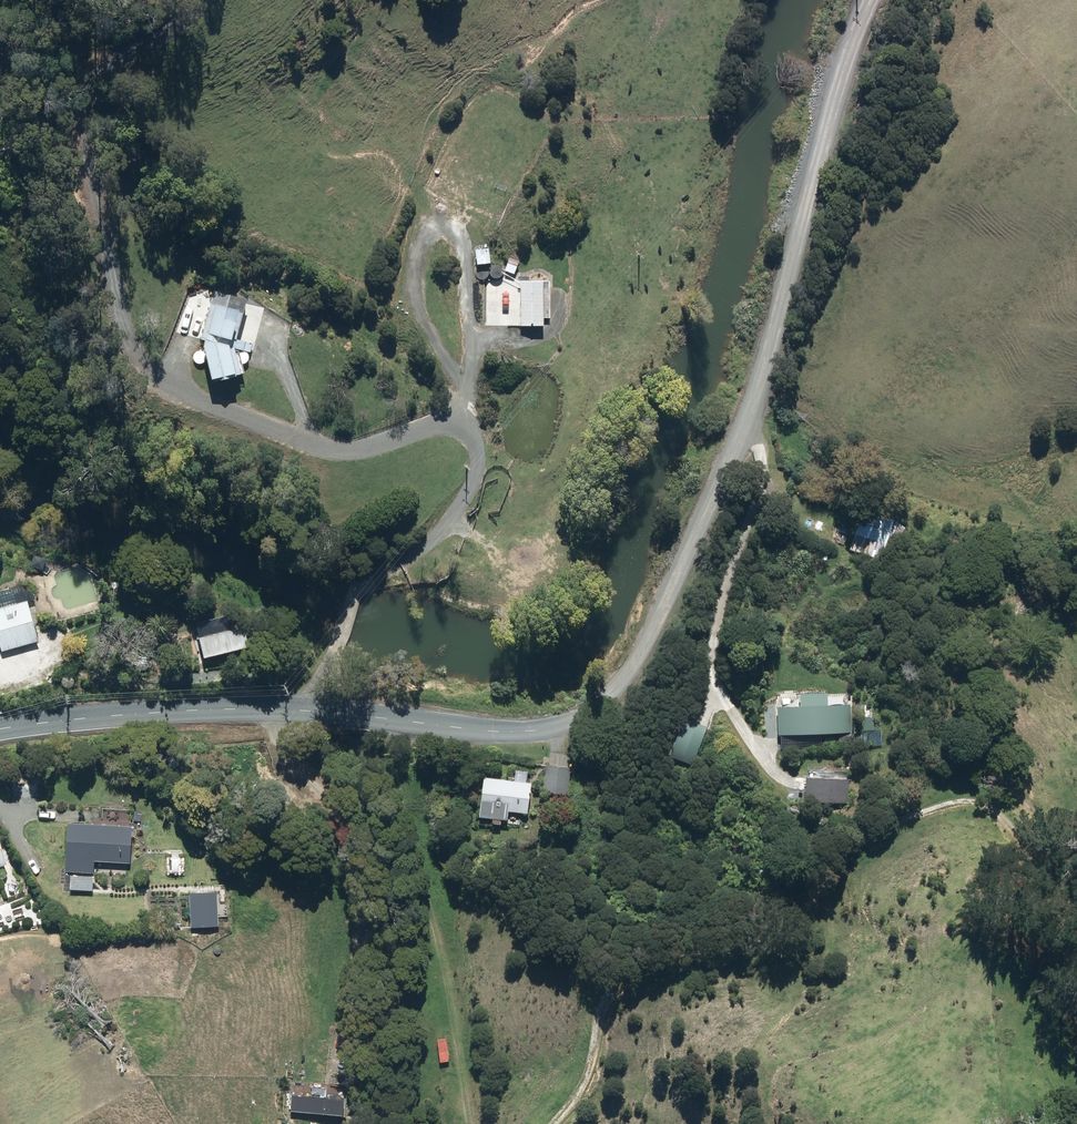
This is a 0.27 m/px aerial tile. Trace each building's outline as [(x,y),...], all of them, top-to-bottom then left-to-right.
[(442,239),(430,238),(429,257),(441,258),(442,239)] [(487,249),(473,249),(473,266),(487,265),(487,249)] [(518,263),(507,258),(502,271),(513,275),(518,263)] [(511,277),(507,283),(519,290),(518,327),(542,327),(542,320),(547,320),(548,281),(519,280),(519,282),(511,277)] [(251,344),(234,338),(244,299),(212,292),(199,344),(206,383),(239,379),(251,344)] [(904,525),(861,511),(848,549),(891,564),(904,525)] [(26,599),(0,606),(0,652),(37,643),(26,599)] [(244,623),(195,633),(200,658),(249,648),(244,623)] [(796,693),(796,705),(774,706),(775,735),(848,733),(847,704),(839,705),(839,695),(824,696),(824,693),(796,693)] [(707,727),(677,716),(664,755),(694,765),(707,727)] [(569,768),(545,765),(541,794),(566,797),(569,768)] [(477,817),(506,819),(506,811),(527,812),(530,781),(480,777),(477,817)] [(846,779),(801,777),(801,800),(845,802),(846,779)] [(63,873),(93,874),(93,862),(128,863),(129,824),(64,822),(63,873)] [(13,871),(0,879),(0,888),(6,898),(23,888),(13,871)] [(92,876),(68,875),(67,890),(91,891),(92,876)] [(215,926),(215,917),(224,917),(224,897),(214,897),(214,892),(187,891),(187,926),(215,926)] [(447,1042),(435,1042),(436,1062),(448,1062),(447,1042)]
